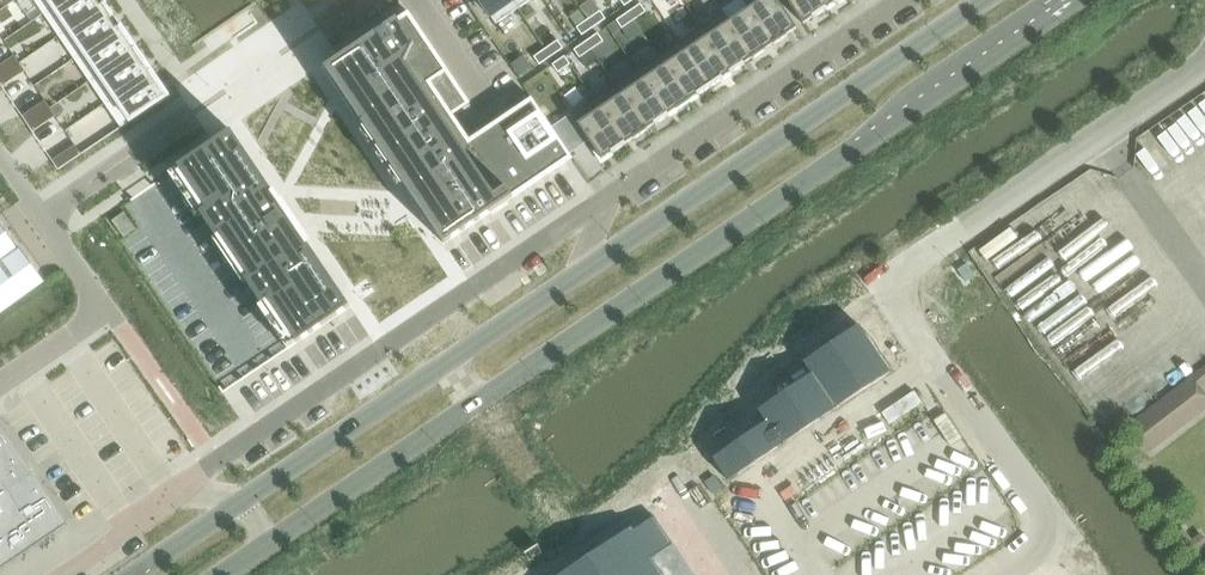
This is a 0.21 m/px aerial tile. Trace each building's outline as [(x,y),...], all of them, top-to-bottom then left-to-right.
[(44,15),(66,0),(34,0),(44,15)] [(44,15),(60,37),(107,5),(107,4),(106,4),(103,1),(102,0),(66,0),(44,15)] [(497,25),(518,10),(512,0),(480,0),(497,25)] [(518,10),(532,0),(512,0),(518,10)] [(745,0),(743,0),(749,8),(730,21),(723,12),(722,12),(754,59),(766,51),(766,50),(774,45),(775,45),(745,0)] [(778,0),(745,0),(775,45),(788,36),(787,36),(797,29),(778,0)] [(819,0),(787,0),(804,25),(813,18),(814,19),(826,10),(819,0)] [(826,10),(827,10),(827,9),(835,3),(835,4),(842,0),(819,0),(826,10)] [(646,12),(641,4),(629,12),(634,20),(646,12)] [(107,5),(60,37),(75,60),(123,28),(122,26),(121,27),(119,23),(118,23),(115,18),(116,17),(113,14),(112,15),(108,8),(109,8),(107,5)] [(600,11),(588,20),(594,28),(606,19),(600,11)] [(333,64),(326,69),(329,73),(330,72),(335,79),(333,80),(335,83),(336,84),(337,84),(343,93),(346,96),(345,97),(347,100),(348,99),(357,113),(356,114),(357,114),(358,117),(359,116),(364,123),(363,124),(366,127),(367,127),(368,128),(377,142),(378,143),(377,144),(380,148),(381,148),(382,149),(391,163),(392,164),(391,165),(394,169),(395,168),(396,169),(405,183),(406,185),(405,185),(408,190),(409,189),(415,198),(425,212),(424,213),(424,214),(425,216),(426,216),(436,230),(435,230),(435,231),(437,233),(438,233),(442,240),(445,245),(452,240),(451,239),(462,232),(462,233),(467,229),(466,229),(476,222),(477,223),(481,220),(480,219),(491,212),(491,213),(494,211),(493,211),(507,201),(543,177),(543,178),(548,175),(548,174),(566,162),(572,159),(569,154),(551,128),(532,99),(531,100),(530,100),(531,101),(519,109),(518,108),(511,113),(511,114),(492,128),(491,126),(486,130),(486,131),(471,141),(470,140),(469,140),(459,125),(460,125),(457,120),(456,121),(453,117),(454,117),(453,115),(470,103),(441,60),(440,60),(431,47),(432,47),(428,41),(427,41),(418,28),(419,28),(409,12),(404,16),(405,17),(399,21),(398,20),(375,35),(376,37),(365,44),(365,42),(359,46),(360,47),(350,54),(349,53),(344,57),(344,58),(341,60),(334,65),(333,64)] [(622,29),(634,20),(629,12),(617,21),(622,29)] [(754,59),(722,12),(701,27),(732,74),(745,65),(744,65),(752,59),(753,60),(754,59)] [(588,20),(577,28),(582,36),(594,28),(588,20)] [(732,74),(701,27),(680,41),(711,88),(723,80),(723,79),(731,74),(732,74)] [(123,28),(75,60),(90,82),(138,50),(137,49),(136,49),(134,46),(130,41),(131,40),(129,36),(128,37),(123,31),(124,30),(123,28)] [(592,50),(604,42),(598,34),(586,42),(592,50)] [(558,41),(546,49),(551,57),(563,49),(558,41)] [(711,88),(680,41),(658,56),(690,103),(690,102),(690,101),(698,96),(698,97),(711,88)] [(580,58),(592,50),(586,42),(574,50),(580,58)] [(546,49),(534,57),(540,65),(551,57),(546,49)] [(138,50),(90,82),(106,105),(153,72),(153,71),(152,72),(149,68),(149,69),(145,63),(147,63),(144,59),(143,60),(139,53),(140,53),(138,50)] [(15,56),(4,64),(15,80),(26,72),(15,56)] [(558,73),(570,64),(565,56),(553,65),(558,73)] [(690,103),(658,56),(637,70),(668,117),(669,116),(677,110),(677,111),(690,103)] [(0,66),(0,83),(3,87),(15,80),(4,64),(0,66)] [(668,117),(637,70),(615,85),(647,131),(648,131),(647,130),(655,125),(656,125),(668,117)] [(153,72),(106,105),(122,129),(169,97),(168,96),(169,95),(168,94),(167,95),(165,91),(164,91),(161,86),(162,85),(159,81),(158,82),(154,76),(155,75),(153,72)] [(647,131),(615,85),(594,99),(625,146),(626,145),(634,139),(634,140),(647,131)] [(625,146),(594,99),(571,114),(602,160),(612,154),(613,154),(625,146)] [(46,101),(34,109),(45,125),(57,117),(46,101)] [(34,109),(23,117),(34,132),(45,125),(34,109)] [(589,141),(571,114),(552,128),(569,154),(589,141)] [(175,171),(169,175),(170,176),(174,173),(176,177),(177,176),(178,177),(184,186),(188,193),(188,194),(189,196),(190,197),(191,197),(196,205),(202,214),(202,215),(204,218),(205,218),(209,223),(215,232),(216,235),(218,239),(219,238),(221,241),(224,246),(227,250),(232,257),(231,258),(232,260),(234,262),(235,262),(239,269),(246,278),(247,280),(247,281),(249,285),(250,285),(252,287),(256,293),(258,296),(261,300),(261,301),(261,302),(263,305),(263,306),(264,306),(270,314),(275,322),(276,324),(278,327),(278,326),(283,333),(289,342),(290,343),(289,343),(291,347),(287,349),(288,350),(295,346),(294,345),(297,343),(298,344),(302,341),(302,340),(322,326),(323,327),(339,316),(338,315),(346,310),(347,311),(351,308),(347,302),(347,303),(336,287),(337,286),(333,281),(333,282),(322,266),(323,266),(319,261),(309,247),(310,246),(306,241),(294,223),(290,217),(278,199),(274,194),(273,194),(264,180),(264,179),(261,174),(260,175),(250,159),(247,154),(246,154),(236,138),(232,132),(228,135),(229,136),(221,141),(220,140),(215,144),(204,151),(205,152),(184,166),(184,165),(182,166),(180,167),(181,168),(177,171),(176,170),(175,171)] [(76,146),(53,161),(59,171),(82,155),(76,146)] [(45,282),(21,249),(19,250),(0,223),(0,314),(45,282)] [(837,407),(888,372),(889,374),(891,372),(859,325),(859,324),(857,325),(858,327),(806,362),(805,361),(803,362),(812,375),(760,410),(759,409),(757,410),(766,423),(715,458),(714,456),(712,458),(728,482),(730,481),(729,479),(781,445),(782,446),(784,445),(783,443),(835,409),(836,410),(837,409),(837,407)] [(1147,453),(1204,408),(1204,396),(1192,379),(1128,427),(1147,453)] [(69,525),(35,475),(0,423),(0,571),(69,525)] [(714,474),(705,481),(713,493),(722,486),(714,474)] [(651,556),(671,541),(656,519),(636,533),(633,529),(565,574),(664,574),(651,556)]
